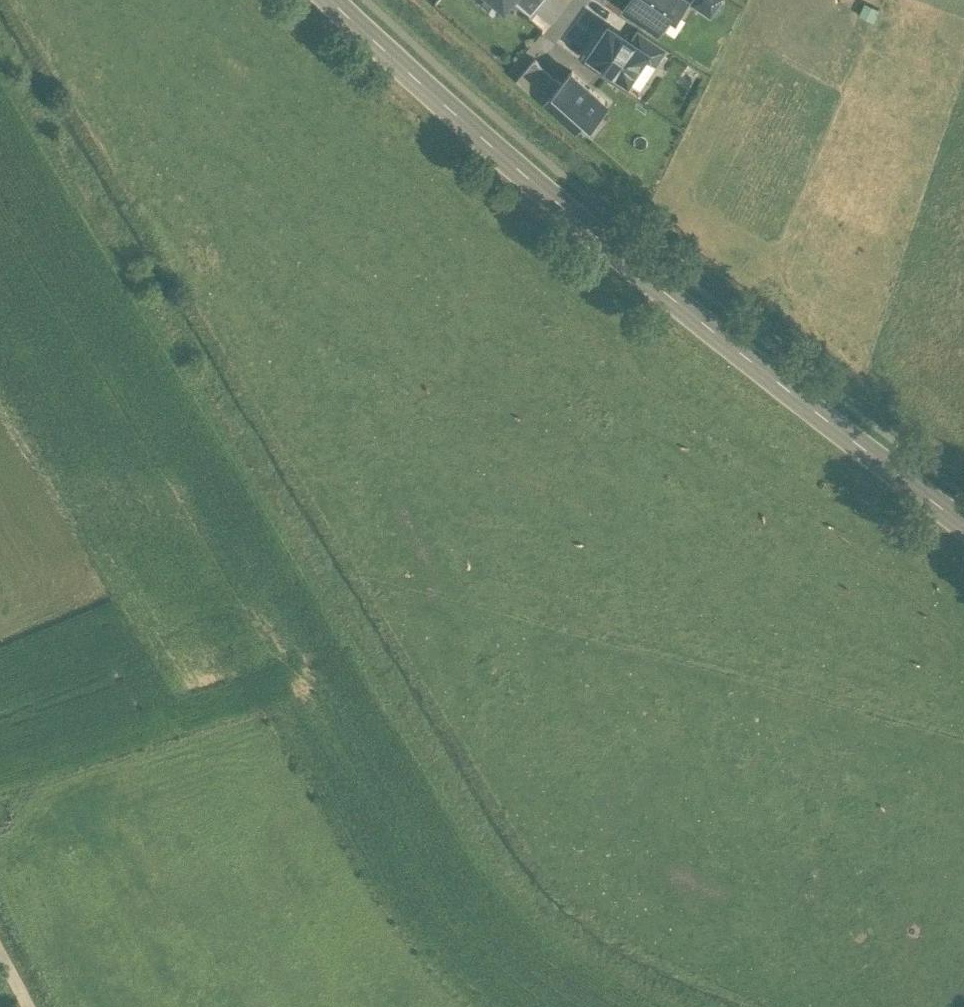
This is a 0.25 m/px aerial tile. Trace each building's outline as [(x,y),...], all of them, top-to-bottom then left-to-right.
[(531,11),(541,0),(518,0),(531,11)] [(625,4),(658,26),(669,9),(676,14),(685,0),(628,0),(625,4)] [(690,0),(711,15),(721,0),(690,0)] [(631,37),(609,22),(589,52),(629,79),(645,55),(649,49),(631,37)] [(667,47),(638,27),(631,37),(649,49),(645,55),(656,63),(667,47)] [(543,103),(546,99),(561,82),(536,56),(515,78),(543,103)] [(609,103),(572,69),(561,82),(546,99),(577,126),(588,113),(595,119),(609,103)]
